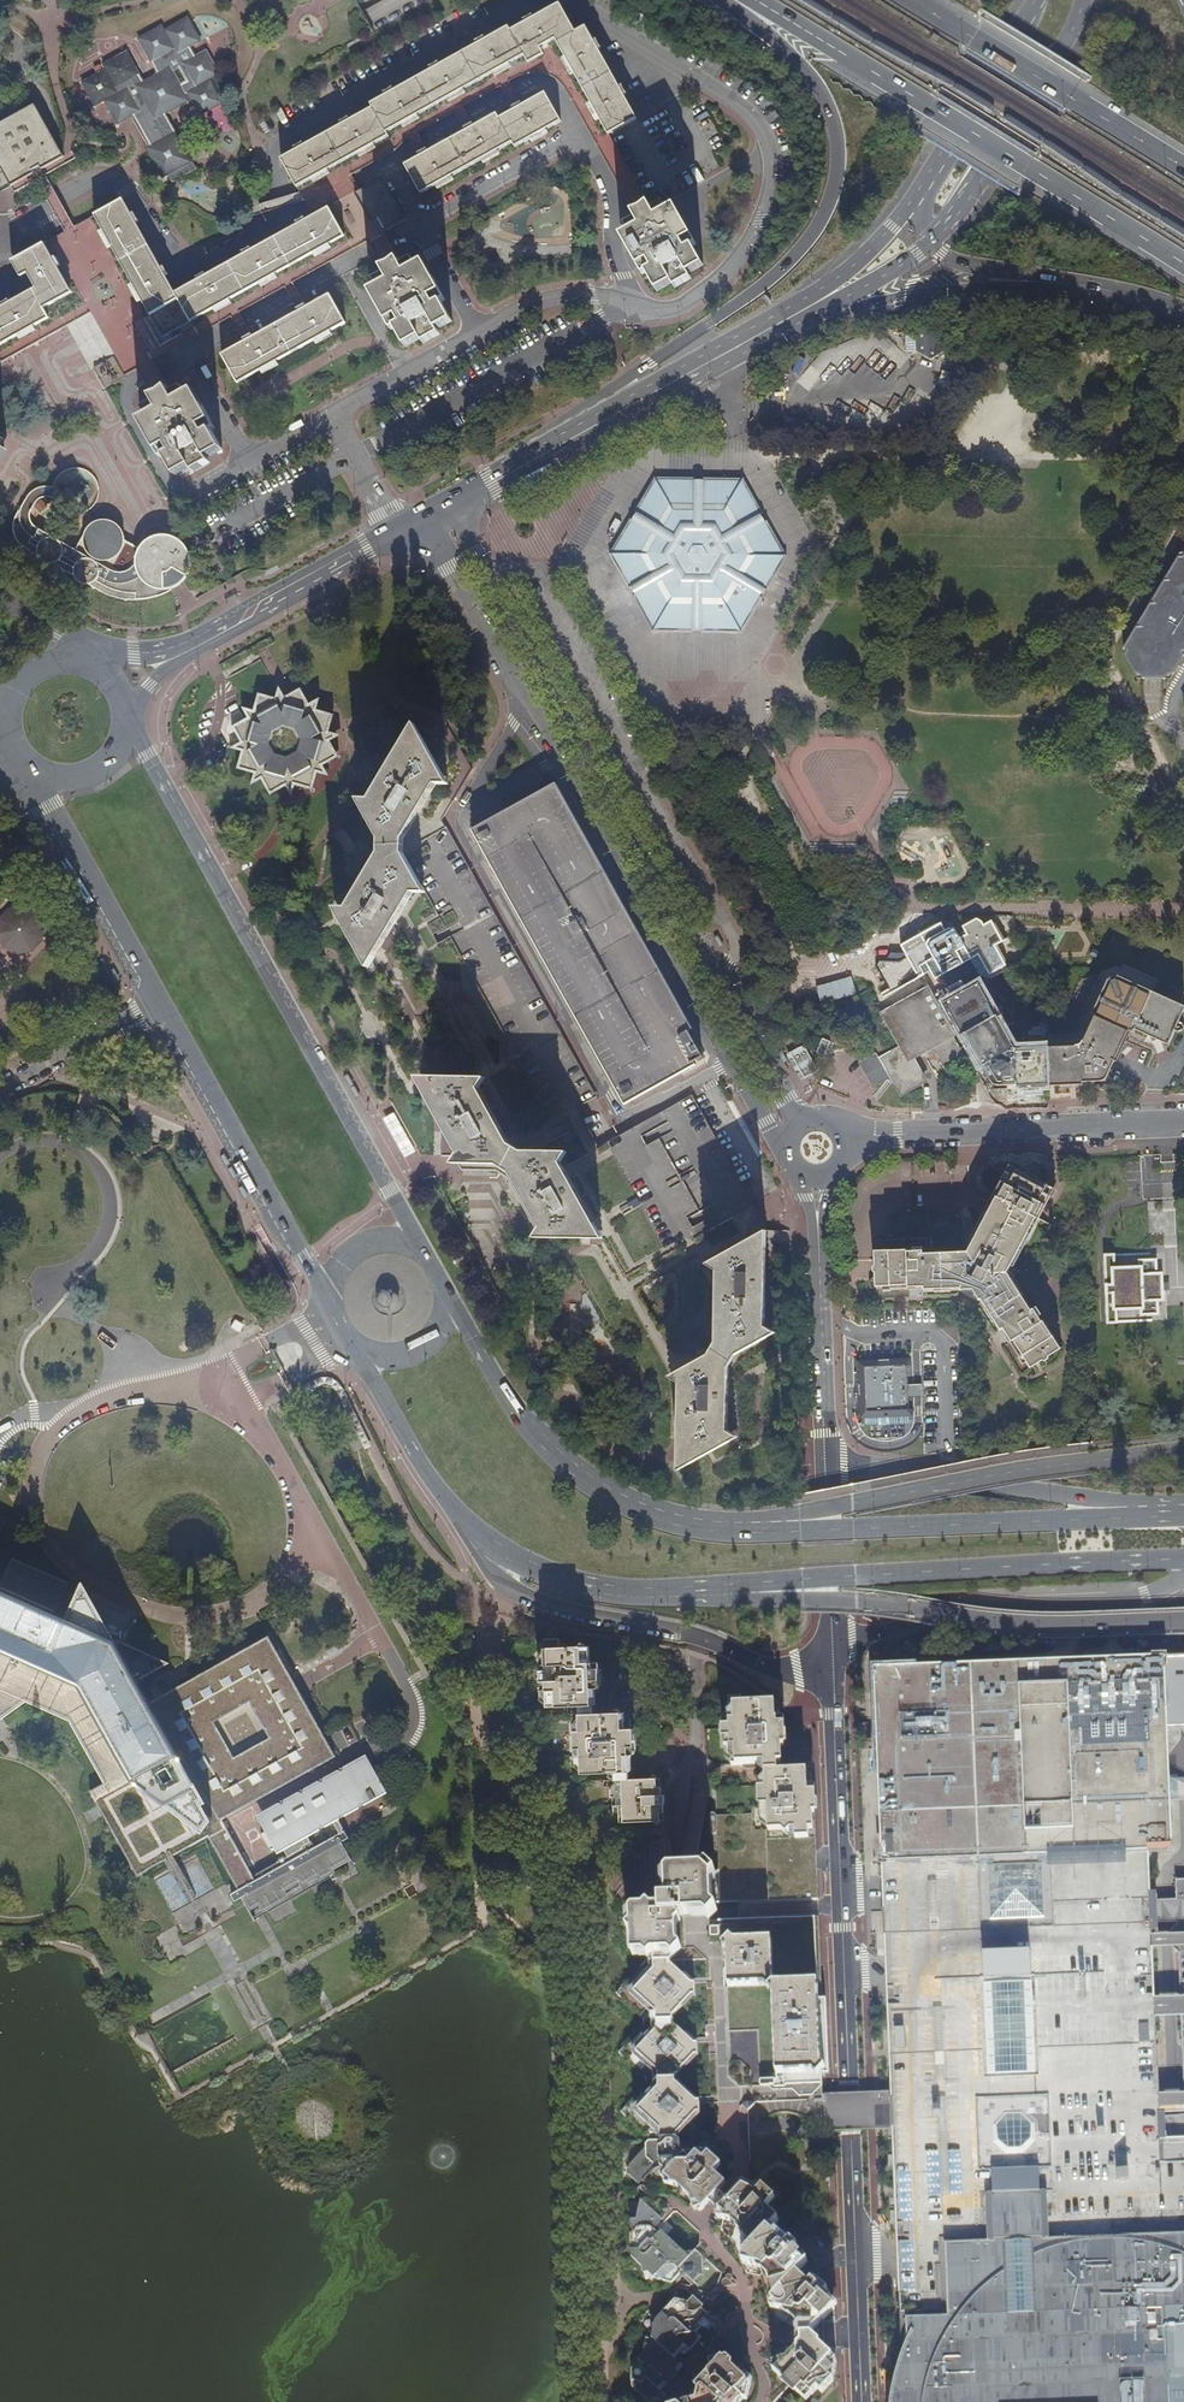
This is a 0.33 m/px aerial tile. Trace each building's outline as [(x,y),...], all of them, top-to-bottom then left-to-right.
[(282,160),(299,189),(310,182),(321,176),(370,149),(390,138),(388,133),(410,121),(457,95),(503,69),(526,56),(528,60),(545,51),(549,49),(553,46),(559,43),(568,60),(572,68),(593,104),(597,111),(610,135),(638,119),(587,27),(577,33),(571,22),(568,24),(558,6),(512,31),(510,27),(372,105),(374,109),(282,160)] [(211,49),(210,50),(201,55),(194,44),(204,38),(192,16),(169,30),(166,25),(144,38),(162,71),(147,80),(131,51),(109,64),(111,68),(88,82),(100,104),(110,98),(122,121),(137,113),(140,117),(155,143),(151,145),(152,147),(151,148),(164,172),(166,175),(195,158),(170,113),(196,97),(205,111),(221,102),(225,100),(223,94),(212,76),(217,74),(223,70),(211,49)] [(514,143),(517,148),(562,122),(546,94),(523,106),(523,107),(520,109),(516,111),(500,119),(498,115),(475,128),(471,130),(467,132),(464,133),(430,153),(426,155),(421,158),(407,166),(422,194),(514,143)] [(11,186),(65,156),(36,106),(0,126),(0,167),(11,186)] [(377,220),(384,234),(407,221),(384,179),(356,194),(372,223),(377,220)] [(346,237),(330,209),(315,218),(229,265),(177,294),(124,201),(96,217),(152,317),(181,301),(193,323),(222,307),(269,280),(323,250),(346,237)] [(659,208),(653,212),(643,217),(642,216),(637,219),(637,220),(626,226),(631,233),(626,236),(634,250),(632,252),(644,275),(648,273),(658,292),(673,284),(676,289),(692,280),(689,275),(704,266),(694,247),(698,245),(685,222),(680,225),(672,210),(669,212),(665,205),(659,208)] [(636,217),(651,209),(650,207),(646,210),(642,212),(637,214),(635,215),(636,217)] [(677,208),(672,210),(680,225),(685,222),(677,208)] [(652,210),(651,209),(636,217),(636,218),(637,219),(642,216),(643,217),(653,212),(652,210)] [(634,250),(626,236),(624,237),(632,252),(634,250)] [(51,320),(46,310),(57,303),(56,300),(71,291),(46,245),(18,261),(35,292),(0,311),(0,349),(51,320)] [(396,270),(403,266),(401,261),(399,259),(393,263),(383,269),(384,271),(386,276),(392,272),(391,271),(395,269),(396,270)] [(432,279),(423,265),(418,268),(414,261),(404,267),(403,266),(396,270),(395,269),(391,271),(392,272),(386,276),(387,276),(376,282),(380,289),(377,290),(385,305),(380,307),(393,331),(397,329),(407,348),(422,340),(422,341),(439,332),(438,331),(454,322),(443,304),(448,301),(435,277),(432,279)] [(435,277),(427,263),(423,265),(432,279),(435,277)] [(373,293),(380,307),(385,305),(377,290),(373,293)] [(251,340),(223,356),(239,384),(260,372),(347,324),(331,296),(330,296),(307,309),(304,311),(299,313),(253,339),(251,340)] [(164,339),(193,323),(181,301),(152,317),(164,339)] [(916,351),(931,359),(946,349),(946,331),(930,323),(915,333),(916,351)] [(422,341),(425,346),(441,337),(439,332),(422,341)] [(906,351),(916,351),(915,333),(906,333),(906,351)] [(178,477),(224,452),(209,425),(213,423),(204,407),(200,410),(192,395),(188,397),(184,390),(168,399),(147,410),(151,418),(146,420),(155,435),(151,437),(160,452),(163,451),(178,477)] [(804,431),(805,422),(793,422),(793,418),(786,418),(785,430),(804,431)] [(820,423),(813,420),(809,429),(816,431),(820,423)] [(1,467),(13,446),(7,442),(4,449),(6,450),(0,461),(0,466),(1,467)] [(747,477),(657,475),(609,554),(654,632),(746,637),(791,557),(747,477)] [(164,595),(172,592),(176,591),(179,589),(185,585),(189,579),(192,574),(193,569),(193,562),(192,556),(189,549),(185,544),(180,540),(174,537),(167,535),(161,535),(156,536),(152,538),(148,540),(145,543),(141,547),(137,554),(126,547),(126,540),(124,533),(121,528),(114,523),(108,521),(105,521),(101,522),(95,524),(90,529),(77,550),(41,529),(29,550),(107,595),(114,598),(122,600),(129,601),(138,601),(148,600),(164,595)] [(1180,548),(1177,554),(1180,555),(1176,556),(1164,577),(1166,580),(1162,580),(1150,600),(1152,603),(1149,603),(1137,623),(1139,627),(1135,627),(1123,648),(1126,651),(1124,657),(1135,677),(1141,677),(1142,680),(1154,680),(1165,680),(1168,675),(1172,676),(1183,656),(1182,652),(1183,652),(1183,549),(1180,548)] [(328,777),(323,767),(338,757),(331,743),(338,737),(329,735),(334,717),(317,712),(319,702),(310,706),(301,691),(285,699),(280,689),(279,691),(275,700),(259,695),(254,713),(244,710),(247,718),(245,719),(237,724),(232,726),(241,743),(232,749),(241,753),(242,754),(238,770),(254,776),(251,787),(261,781),(270,797),(286,788),(291,798),(296,788),(313,791),(317,775),(328,777)] [(403,853),(447,828),(443,821),(453,802),(435,791),(437,785),(450,787),(416,726),(370,801),(359,800),(381,840),(380,854),(348,909),(336,909),(342,920),(370,970),(391,932),(415,893),(427,896),(403,853)] [(491,819),(472,830),(479,843),(617,1092),(623,1101),(700,1058),(707,1054),(624,905),(556,783),(530,797),(491,819)] [(391,938),(458,1056),(454,1056),(464,1073),(468,1074),(470,1077),(482,1077),(476,1088),(507,1144),(510,1142),(514,1144),(577,1109),(575,1106),(595,1094),(558,1027),(498,922),(447,828),(403,853),(427,896),(415,893),(391,932),(393,934),(391,938)] [(17,955),(33,952),(43,941),(45,926),(37,912),(24,906),(8,908),(0,917),(0,943),(3,949),(17,955)] [(883,975),(892,992),(893,993),(932,971),(936,978),(944,974),(945,976),(980,956),(991,974),(1007,965),(1007,956),(1001,944),(1008,939),(1001,925),(994,921),(985,925),(984,922),(978,919),(964,926),(966,931),(968,934),(961,938),(959,934),(956,929),(951,928),(947,930),(942,922),(936,922),(930,924),(920,930),(924,938),(911,946),(910,950),(908,955),(910,960),(902,965),(887,964),(882,963),(878,967),(881,972),(883,972),(883,975)] [(910,960),(908,955),(892,954),(887,964),(902,965),(910,960)] [(1137,1027),(1170,1043),(1175,1030),(1180,1031),(1183,1028),(1183,1023),(1183,1022),(1180,1020),(1183,1012),(1183,1004),(1153,990),(1158,978),(1124,962),(1121,967),(1118,964),(1101,971),(1073,1033),(1022,1034),(990,978),(947,1001),(981,1061),(992,1081),(995,1085),(999,1086),(1105,1081),(1106,1077),(1124,1040),(1128,1030),(1134,1032),(1137,1027)] [(1168,985),(1164,993),(1183,1002),(1183,993),(1168,985)] [(896,1084),(901,1093),(923,1080),(910,1057),(920,1052),(932,1044),(949,1074),(950,1074),(969,1064),(926,989),(890,1009),(883,1013),(902,1046),(880,1060),(877,1055),(863,1063),(874,1082),(887,1076),(891,1080),(892,1080),(893,1079),(896,1084)] [(821,1037),(815,1052),(823,1056),(830,1041),(821,1037)] [(803,1044),(785,1053),(799,1081),(817,1072),(803,1044)] [(956,1080),(956,1088),(973,1087),(972,1085),(972,1084),(971,1082),(969,1072),(956,1080)] [(482,1077),(470,1077),(417,1078),(457,1154),(451,1164),(496,1164),(508,1171),(540,1228),(534,1239),(600,1240),(558,1162),(564,1152),(548,1152),(518,1151),(507,1144),(476,1088),(482,1077)] [(751,1201),(692,1093),(691,1092),(597,1145),(588,1149),(564,1163),(565,1166),(562,1168),(604,1242),(600,1241),(622,1281),(753,1208),(755,1207),(751,1201)] [(597,1145),(577,1109),(514,1144),(521,1148),(546,1149),(543,1143),(559,1134),(555,1127),(571,1118),(588,1149),(597,1145)] [(407,1137),(396,1143),(404,1157),(414,1151),(407,1137)] [(521,1148),(514,1144),(510,1142),(507,1144),(518,1151),(548,1152),(546,1149),(521,1148)] [(875,1283),(876,1288),(889,1287),(889,1291),(918,1290),(922,1289),(922,1293),(936,1292),(961,1291),(971,1291),(997,1332),(1000,1330),(1018,1358),(1021,1357),(1028,1369),(1037,1364),(1039,1367),(1044,1369),(1045,1367),(1046,1364),(1044,1359),(1061,1349),(1043,1320),(1041,1321),(1038,1316),(1040,1315),(1035,1308),(1031,1310),(1008,1273),(1052,1190),(1049,1189),(1047,1188),(1008,1167),(995,1192),(989,1203),(967,1246),(965,1250),(934,1252),(922,1253),(922,1249),(873,1251),(874,1258),(875,1278),(875,1283)] [(699,1262),(762,1226),(753,1208),(622,1281),(600,1241),(598,1241),(568,1258),(575,1270),(620,1353),(628,1348),(647,1382),(644,1437),(674,1437),(674,1382),(660,1375),(705,1351),(710,1340),(711,1271),(699,1262)] [(708,1454),(736,1438),(725,1431),(726,1368),(734,1355),(774,1334),(763,1328),(764,1231),(704,1265),(716,1271),(715,1344),(709,1355),(668,1377),(679,1384),(678,1471),(708,1454)] [(1115,1255),(1106,1255),(1108,1321),(1116,1321),(1116,1308),(1141,1307),(1141,1314),(1158,1313),(1158,1307),(1158,1299),(1162,1299),(1162,1289),(1166,1289),(1165,1283),(1162,1283),(1161,1273),(1157,1273),(1156,1260),(1151,1260),(1139,1260),(1139,1267),(1115,1268),(1115,1255)] [(908,1386),(906,1359),(886,1359),(886,1362),(883,1362),(881,1363),(881,1359),(868,1360),(856,1360),(857,1396),(858,1414),(864,1414),(865,1422),(870,1426),(885,1426),(884,1421),(889,1421),(889,1426),(905,1425),(909,1420),(908,1414),(908,1396),(913,1395),(912,1386),(908,1386)] [(149,1701),(137,1680),(168,1662),(114,1639),(83,1585),(67,1618),(61,1615),(0,1589),(0,1719),(25,1701),(67,1720),(103,1784),(89,1791),(95,1802),(135,1779),(150,1808),(111,1830),(136,1875),(206,1836),(213,1826),(206,1813),(210,1810),(149,1701)] [(210,1810),(206,1813),(213,1826),(206,1836),(236,1890),(254,1880),(221,1820),(333,1756),(323,1738),(298,1693),(288,1674),(267,1636),(194,1676),(149,1701),(210,1810)] [(591,1702),(596,1702),(595,1685),(599,1685),(598,1659),(590,1659),(589,1642),(586,1642),(582,1638),(580,1641),(564,1642),(564,1638),(547,1638),(547,1643),(545,1643),(542,1644),(543,1662),(540,1662),(540,1667),(539,1667),(539,1679),(542,1679),(543,1687),(546,1687),(546,1704),(579,1703),(591,1702)] [(1158,2166),(1157,2123),(1156,2107),(1150,1937),(1150,1935),(1151,1933),(1157,1932),(1157,1930),(1154,1930),(1153,1927),(1156,1927),(1156,1925),(1156,1912),(1155,1910),(1155,1902),(1155,1901),(1153,1901),(1152,1898),(1155,1898),(1155,1896),(1151,1894),(1149,1892),(1147,1888),(1145,1856),(1171,1855),(1168,1782),(1166,1733),(1164,1661),(874,1667),(882,1865),(884,1925),(891,2093),(892,2108),(893,2131),(901,2336),(901,2348),(901,2358),(903,2390),(903,2401),(1183,2401),(1183,2165),(1158,2166)] [(705,1818),(707,1836),(709,1837),(712,1836),(714,1877),(712,1879),(711,1880),(712,1903),(817,1901),(815,1856),(812,1789),(804,1790),(803,1772),(776,1772),(776,1764),(779,1764),(778,1748),(782,1748),(782,1723),(772,1723),(772,1710),(768,1708),(736,1708),(736,1701),(723,1701),(723,1733),(719,1733),(719,1744),(724,1744),(724,1769),(757,1767),(758,1793),(756,1793),(756,1790),(709,1792),(710,1819),(706,1818),(705,1818)] [(579,1711),(592,1710),(591,1705),(591,1702),(579,1703),(579,1706),(579,1711)] [(667,1825),(670,1822),(672,1822),(671,1796),(668,1795),(668,1787),(671,1788),(670,1780),(668,1780),(663,1776),(660,1779),(630,1780),(629,1771),(631,1771),(630,1753),(634,1753),(634,1744),(632,1744),(632,1726),(625,1725),(624,1709),(618,1706),(616,1709),(592,1710),(579,1711),(576,1711),(577,1727),(571,1728),(571,1746),(572,1746),(572,1755),(578,1755),(578,1771),(613,1770),(613,1775),(617,1779),(623,1779),(624,1806),(623,1806),(623,1815),(627,1819),(627,1823),(664,1822),(667,1825)] [(1166,1733),(1168,1782),(1183,1781),(1183,1733),(1166,1733)] [(289,1860),(342,1830),(341,1829),(342,1828),(337,1820),(336,1820),(335,1819),(365,1801),(357,1786),(358,1781),(353,1780),(349,1774),(358,1769),(353,1760),(265,1811),(266,1812),(264,1813),(265,1814),(263,1815),(264,1817),(263,1818),(280,1850),(282,1849),(289,1860)] [(363,1765),(358,1769),(349,1774),(353,1780),(358,1781),(357,1786),(365,1801),(370,1799),(368,1796),(365,1791),(374,1785),(363,1765)] [(135,1779),(95,1802),(101,1813),(111,1830),(150,1808),(135,1779)] [(342,1830),(343,1830),(343,1829),(390,1802),(382,1788),(368,1796),(370,1799),(365,1801),(335,1819),(336,1820),(337,1820),(342,1828),(341,1829),(342,1830)] [(342,1830),(289,1860),(254,1880),(236,1890),(229,1894),(233,1902),(241,1898),(252,1918),(253,1917),(255,1916),(252,1911),(328,1868),(330,1870),(349,1859),(340,1842),(348,1838),(343,1830),(342,1830)] [(704,1922),(708,1921),(708,1919),(713,1914),(709,1909),(709,1903),(709,1881),(711,1880),(712,1879),(705,1870),(701,1874),(695,1874),(690,1875),(666,1875),(662,1880),(663,1905),(657,1905),(658,1912),(651,1912),(646,1907),(642,1913),(631,1913),(628,1916),(628,1929),(625,1933),(629,1937),(630,1958),(644,1958),(650,1958),(668,1957),(672,1961),(680,1953),(676,1949),(674,1928),(678,1924),(674,1919),(692,1919),(703,1918),(704,1922)] [(1175,1882),(1176,1901),(1177,1923),(1183,2105),(1156,2107),(1157,2123),(1158,2166),(1183,2165),(1183,1882),(1175,1882)] [(785,2087),(821,2085),(820,2075),(824,2075),(818,1920),(718,1921),(709,1930),(710,1944),(718,1943),(724,1950),(726,1969),(722,1972),(727,2079),(739,2089),(774,2087),(775,2089),(783,2089),(785,2087)] [(703,2118),(699,2106),(696,2105),(695,2100),(695,2099),(690,2093),(682,2094),(673,2086),(673,2076),(692,2055),(696,2055),(696,2046),(692,2045),(671,2025),(671,2018),(690,1997),(694,1997),(694,1986),(689,1986),(669,1966),(668,1957),(650,1958),(647,1962),(645,1960),(615,1993),(642,2019),(642,2026),(617,2053),(644,2079),(644,2085),(620,2111),(646,2136),(646,2141),(677,2140),(677,2137),(681,2132),(700,2119),(703,2118)] [(749,2110),(757,2102),(749,2103),(745,2101),(743,2106),(749,2110)] [(638,2187),(644,2180),(654,2190),(652,2179),(654,2171),(657,2168),(662,2169),(663,2152),(681,2152),(687,2146),(677,2140),(646,2141),(646,2147),(628,2163),(628,2178),(638,2187)] [(663,2152),(662,2169),(661,2177),(665,2181),(664,2185),(678,2189),(690,2199),(693,2205),(695,2211),(698,2210),(700,2211),(715,2194),(723,2185),(723,2184),(711,2172),(718,2165),(701,2149),(687,2146),(681,2152),(663,2152)] [(744,2179),(738,2185),(731,2193),(723,2203),(722,2204),(722,2228),(721,2232),(731,2240),(748,2274),(751,2275),(757,2276),(762,2272),(769,2278),(763,2280),(764,2285),(770,2302),(776,2324),(785,2325),(790,2317),(799,2324),(793,2340),(799,2344),(792,2353),(779,2356),(780,2363),(778,2373),(788,2384),(785,2387),(787,2388),(798,2399),(801,2401),(802,2401),(809,2395),(812,2397),(814,2394),(820,2398),(833,2383),(829,2378),(833,2373),(827,2366),(833,2359),(813,2333),(833,2305),(832,2286),(790,2231),(793,2218),(764,2187),(756,2183),(744,2179)] [(731,2193),(723,2185),(715,2194),(723,2203),(731,2193)] [(641,2197),(639,2201),(638,2220),(629,2221),(630,2258),(643,2266),(643,2276),(650,2284),(658,2278),(669,2286),(681,2272),(682,2274),(692,2283),(699,2275),(705,2275),(704,2255),(696,2248),(690,2255),(662,2228),(657,2232),(652,2228),(663,2218),(644,2199),(641,2197)] [(730,2286),(735,2284),(729,2279),(726,2278),(725,2279),(724,2280),(723,2281),(723,2282),(723,2283),(723,2285),(723,2287),(725,2288),(728,2288),(730,2286)] [(657,2399),(660,2401),(666,2395),(661,2390),(667,2384),(684,2366),(679,2362),(690,2351),(702,2339),(696,2333),(702,2326),(699,2323),(696,2326),(691,2326),(689,2328),(683,2323),(689,2319),(695,2319),(704,2310),(710,2315),(714,2311),(718,2304),(713,2301),(708,2297),(686,2289),(679,2298),(679,2302),(656,2321),(655,2334),(651,2339),(654,2343),(650,2347),(645,2342),(644,2353),(638,2359),(637,2366),(628,2376),(634,2394),(646,2401),(655,2401),(657,2399)] [(901,2336),(896,2345),(892,2359),(889,2368),(887,2377),(885,2384),(883,2395),(882,2401),(903,2401),(903,2390),(901,2358),(901,2348),(901,2336)] [(676,2401),(746,2401),(747,2401),(753,2376),(747,2371),(725,2348),(715,2357),(715,2366),(696,2384),(700,2388),(686,2401),(681,2397),(676,2401)]
